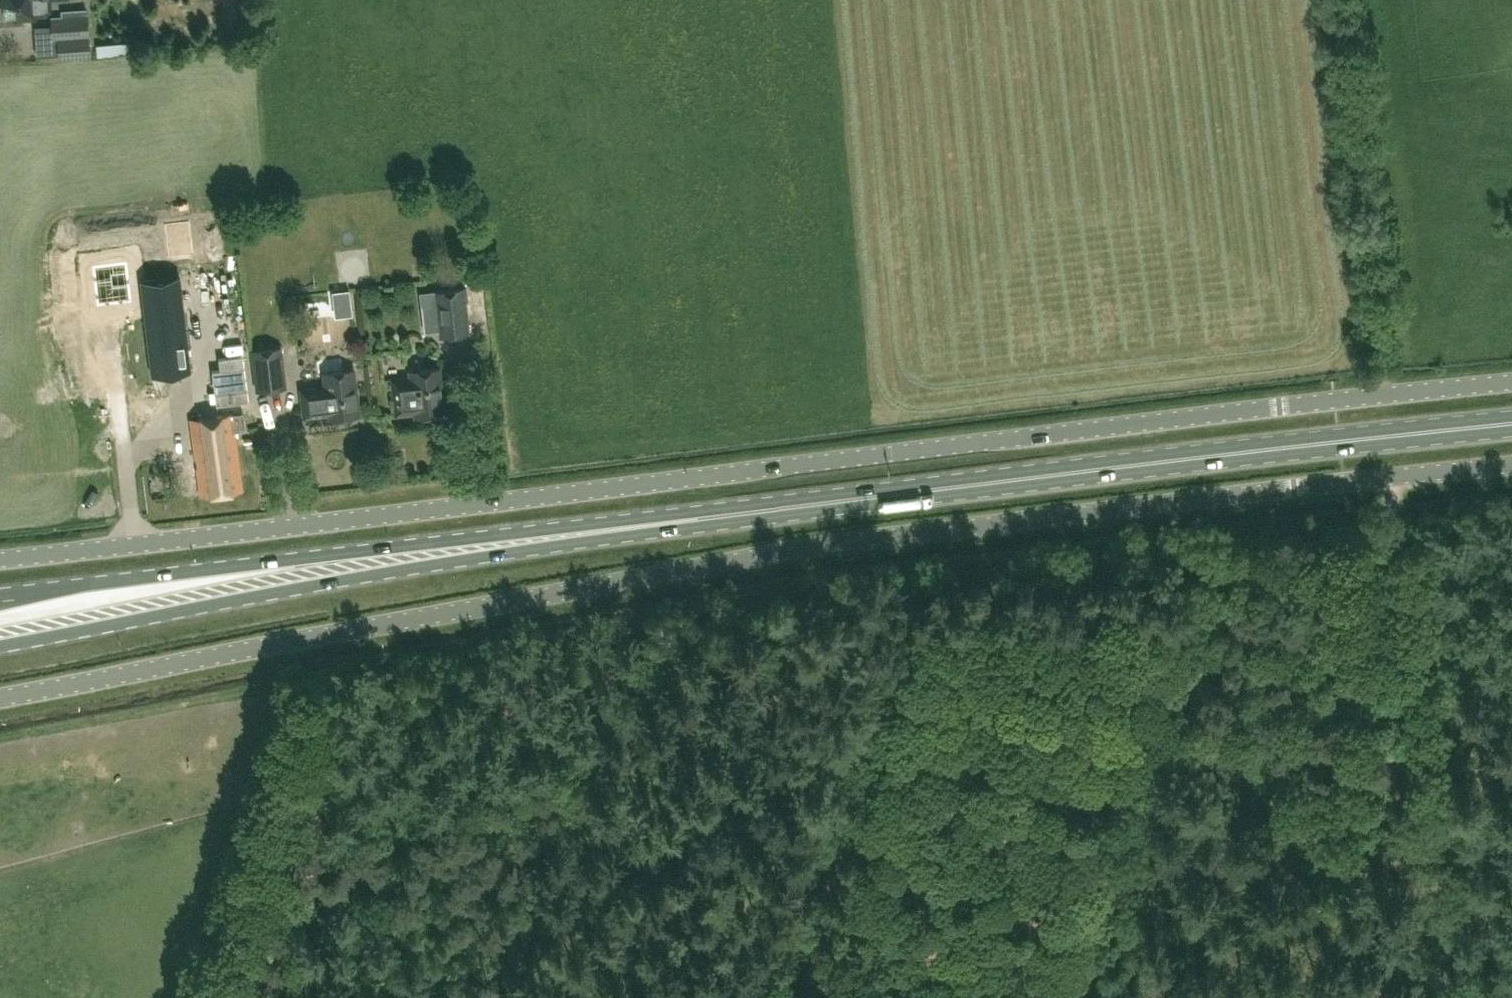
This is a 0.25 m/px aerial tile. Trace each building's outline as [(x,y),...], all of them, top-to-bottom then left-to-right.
[(45,13),(50,9),(49,0),(1,0),(1,1),(3,1),(4,15),(18,14),(18,19),(36,18),(36,13),(45,13)] [(51,18),(52,25),(34,26),(35,41),(43,41),(44,55),(59,54),(59,58),(89,56),(86,17),(72,18),(72,16),(51,18)] [(189,220),(165,223),(169,256),(193,254),(189,220)] [(129,258),(98,260),(100,298),(132,295),(129,258)] [(179,276),(141,280),(152,374),(189,370),(179,276)] [(440,336),(468,333),(463,288),(435,292),(440,336)] [(257,391),(285,387),(280,348),(252,351),(257,391)] [(254,402),(248,354),(225,358),(226,370),(218,371),(223,406),(254,402)] [(414,417),(445,413),(439,368),(409,371),(409,377),(391,379),(395,415),(414,413),(414,417)] [(329,419),(359,415),(353,369),(323,373),(325,386),(300,389),(303,418),(328,415),(329,419)] [(234,431),(245,429),(243,412),(190,419),(200,495),(242,490),(234,431)]
